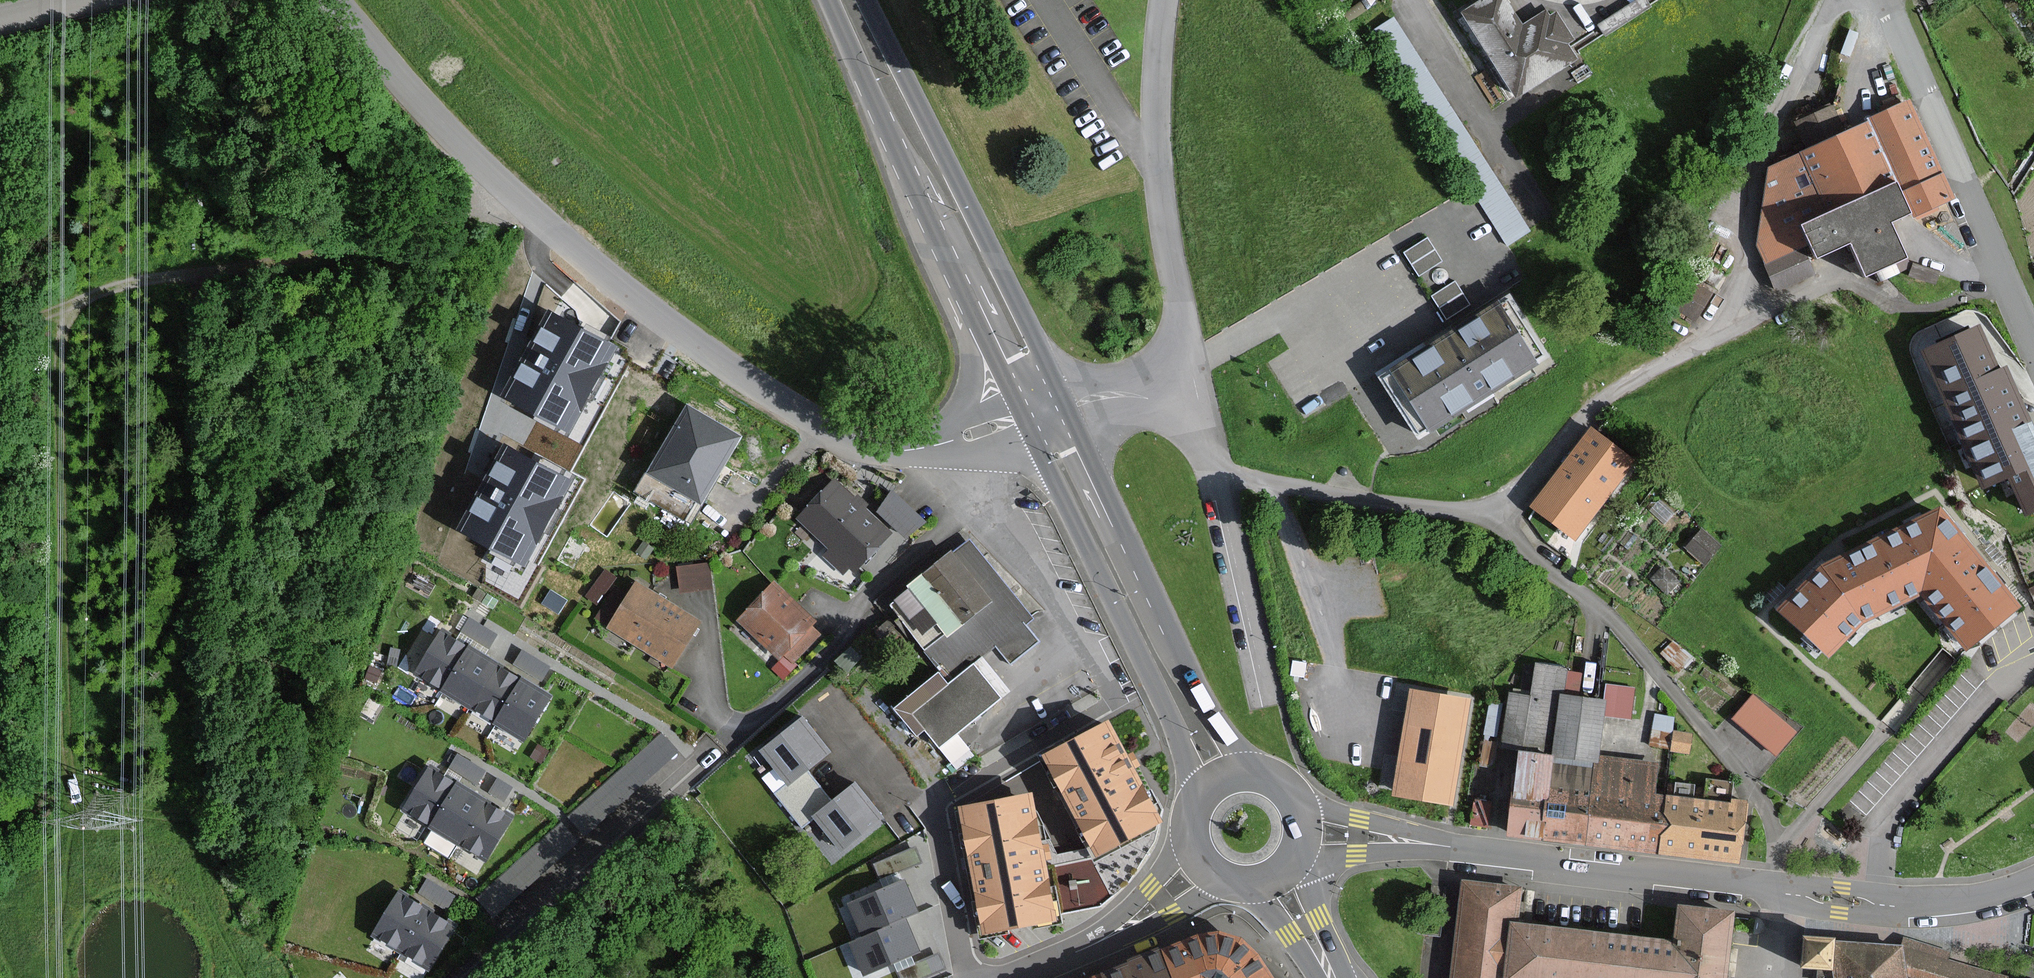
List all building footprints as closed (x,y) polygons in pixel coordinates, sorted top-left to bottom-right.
[(1504,0),(1486,0),(1465,13),(1515,94),(1574,58),(1546,13),(1521,28),(1504,0)] [(1529,228),(1399,10),(1378,23),(1508,241),(1529,228)] [(1813,272),(1803,249),(1812,245),(1817,256),(1851,242),(1866,275),(1905,258),(1889,222),(1911,212),(1912,216),(1923,211),(1951,199),(1940,173),(1909,102),(1870,119),(1872,124),(1845,136),(1833,108),(1797,123),(1809,151),(1799,155),(1777,165),(1772,167),(1760,245),(1768,264),(1778,288),(1813,272)] [(1675,305),(1699,314),(1712,284),(1688,275),(1675,305)] [(1435,344),(1394,370),(1430,428),(1535,362),(1498,304),(1444,339),(1435,344)] [(611,347),(550,314),(505,396),(565,429),(611,347)] [(1978,326),(1923,351),(1984,485),(2009,474),(2027,512),(2033,509),(2033,432),(2029,422),(2006,369),(1998,372),(1978,326)] [(737,437),(687,408),(649,473),(699,502),(737,437)] [(1633,461),(1591,430),(1534,506),(1576,537),(1584,526),(1625,471),(1633,461)] [(567,480),(507,447),(461,528),(522,562),(567,480)] [(888,533),(835,482),(799,519),(830,550),(825,555),(842,572),(849,565),(853,569),(888,533)] [(904,534),(923,515),(891,485),(872,504),(904,534)] [(1977,558),(1939,510),(1860,548),(1842,557),(1823,565),(1781,608),(1828,656),(1845,639),(1863,621),(1890,609),(1914,597),(1922,593),(1948,626),(1965,648),(2017,608),(1977,558)] [(1700,532),(1685,549),(1704,565),(1719,547),(1700,532)] [(962,536),(877,607),(941,684),(975,656),(988,645),(1006,666),(1036,642),(1023,626),(1031,619),(962,536)] [(680,585),(713,582),(711,558),(678,562),(680,585)] [(1662,568),(1650,580),(1666,596),(1678,583),(1662,568)] [(1783,589),(1776,582),(1761,596),(1768,603),(1783,589)] [(793,661),(818,634),(809,626),(814,621),(801,609),(773,583),(739,620),(779,658),(785,652),(793,661)] [(656,596),(636,584),(610,627),(672,664),(698,621),(656,596)] [(521,679),(510,672),(498,665),(483,656),(467,647),(456,640),(451,637),(441,631),(416,674),(442,689),(473,707),(496,721),(524,738),(549,695),(535,687),(521,679)] [(1659,653),(1678,671),(1690,658),(1672,640),(1659,653)] [(1003,693),(975,656),(941,684),(901,710),(930,749),(1003,693)] [(1652,796),(1656,765),(1598,758),(1605,700),(1576,697),(1578,674),(1565,673),(1566,669),(1538,666),(1534,699),(1510,696),(1504,748),(1520,750),(1520,756),(1515,792),(1511,832),(1544,836),(1564,838),(1584,841),(1597,842),(1659,850),(1668,851),(1720,857),(1738,859),(1742,823),(1744,802),(1735,801),(1734,806),(1666,797),(1652,796)] [(1468,701),(1412,691),(1395,793),(1451,803),(1459,751),(1468,701)] [(1795,732),(1751,695),(1729,720),(1773,758),(1795,732)] [(826,752),(802,721),(763,750),(787,782),(826,752)] [(1128,765),(1105,723),(1044,756),(1098,854),(1159,821),(1128,765)] [(430,768),(405,809),(431,824),(461,842),(486,858),(511,816),(498,808),(486,801),(471,792),(456,783),(444,776),(430,768)] [(879,817),(855,785),(816,815),(840,846),(879,817)] [(1041,852),(1030,794),(960,807),(983,933),(1053,920),(1041,852)] [(1061,907),(1100,902),(1096,872),(1057,878),(1061,907)] [(449,904),(456,888),(426,875),(419,890),(449,904)] [(866,972),(918,950),(904,918),(917,912),(904,882),(850,906),(863,936),(852,941),(866,972)] [(1676,944),(1516,924),(1520,889),(1463,882),(1462,890),(1451,977),(1723,977),(1731,912),(1681,906),(1676,944)] [(414,904),(398,895),(375,934),(430,966),(453,926),(439,919),(414,904)] [(1258,954),(1241,937),(1219,932),(1197,935),(1161,948),(1128,961),(1129,964),(1100,975),(1092,977),(1272,977),(1258,954)] [(1904,938),(1900,948),(1905,977),(2005,977),(1977,970),(1962,965),(1946,960),(1949,952),(1904,938)] [(1802,967),(1832,969),(1834,977),(1905,977),(1900,948),(1900,945),(1834,941),(1804,939),(1802,967)]
